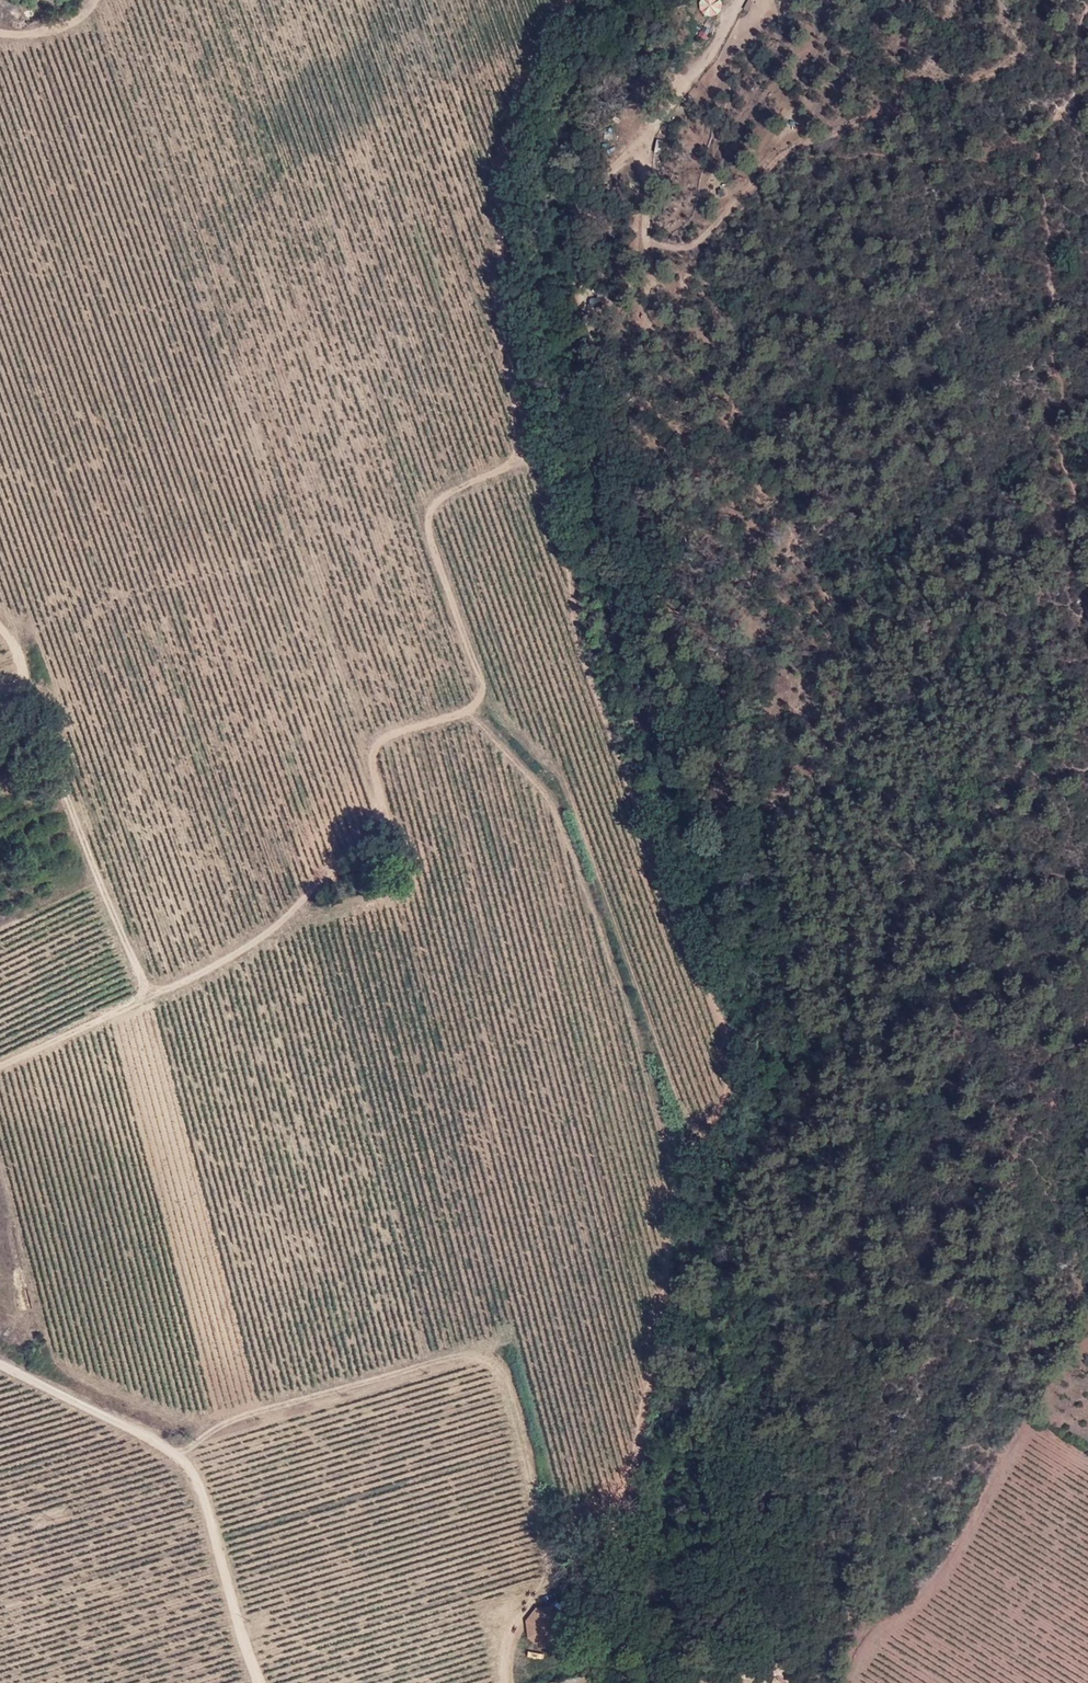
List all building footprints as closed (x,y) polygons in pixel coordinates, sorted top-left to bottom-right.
[(567,1614),(555,1605),(537,1606),(526,1619),(528,1636),(541,1645),(558,1643),(569,1631),(567,1614)] [(585,1675),(545,1682),(586,1682),(585,1675)]
